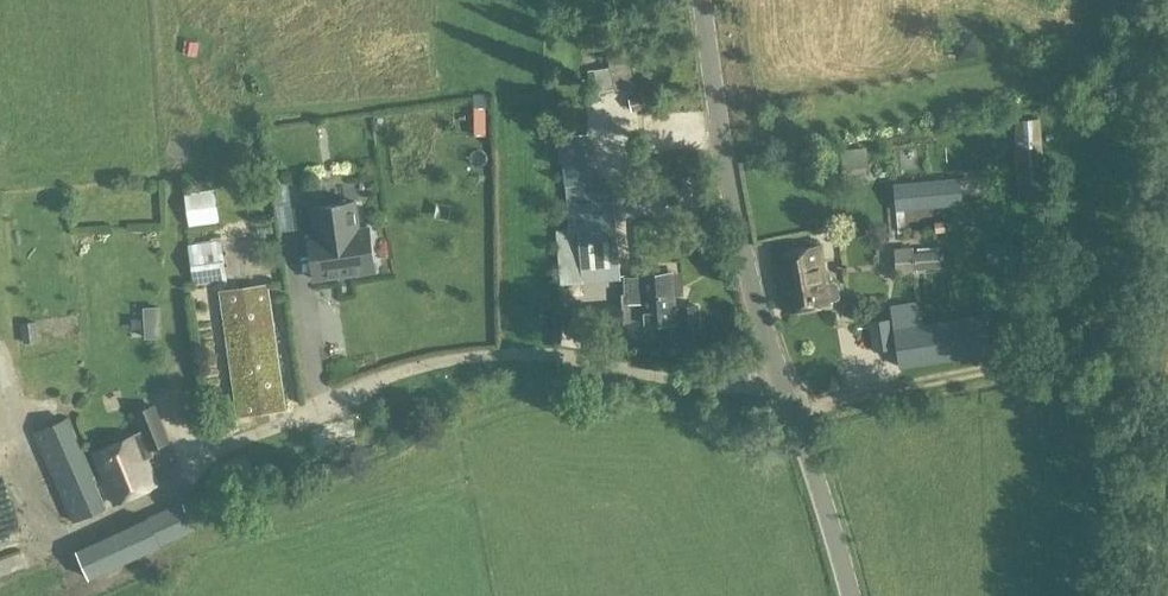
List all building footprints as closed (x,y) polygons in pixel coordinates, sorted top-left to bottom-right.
[(598,94),(635,88),(629,56),(609,60),(611,68),(587,72),(591,93),(598,92),(598,94)] [(1042,149),(1040,117),(1016,119),(1018,148),(1014,148),(1015,167),(1018,166),(1019,175),(1015,175),(1017,196),(1046,194),(1045,187),(1049,187),(1047,149),(1042,149)] [(559,134),(560,160),(564,160),(566,186),(571,228),(556,229),(561,284),(621,278),(612,182),(594,183),(590,132),(559,134)] [(961,179),(894,185),(896,210),(964,204),(961,179)] [(187,196),(191,225),(219,221),(214,192),(187,196)] [(313,213),(318,241),(310,242),(317,286),(378,277),(371,232),(361,234),(357,206),(313,213)] [(194,284),(227,279),(221,238),(188,243),(194,284)] [(821,245),(774,254),(785,312),(831,304),(831,300),(836,299),(839,296),(837,285),(833,283),(828,284),(821,245)] [(912,247),(894,248),(896,275),(915,274),(914,267),(941,265),(939,249),(913,252),(912,247)] [(627,301),(623,302),(623,304),(588,306),(584,310),(585,326),(589,330),(596,329),(595,324),(671,320),(672,343),(700,341),(698,305),(675,307),(672,272),(639,274),(639,276),(626,277),(627,301)] [(276,340),(272,315),(267,283),(219,289),(238,416),(286,408),(276,340)] [(159,307),(144,308),(145,337),(161,336),(159,307)] [(35,334),(31,314),(20,316),(25,336),(35,334)] [(985,315),(895,329),(901,368),(991,354),(985,315)] [(889,320),(870,323),(874,351),(893,348),(889,320)] [(93,451),(105,476),(116,502),(159,483),(145,450),(169,441),(154,405),(136,412),(144,430),(93,451)] [(106,508),(68,417),(33,432),(72,523),(106,508)] [(183,500),(75,549),(89,578),(196,529),(183,500)]
